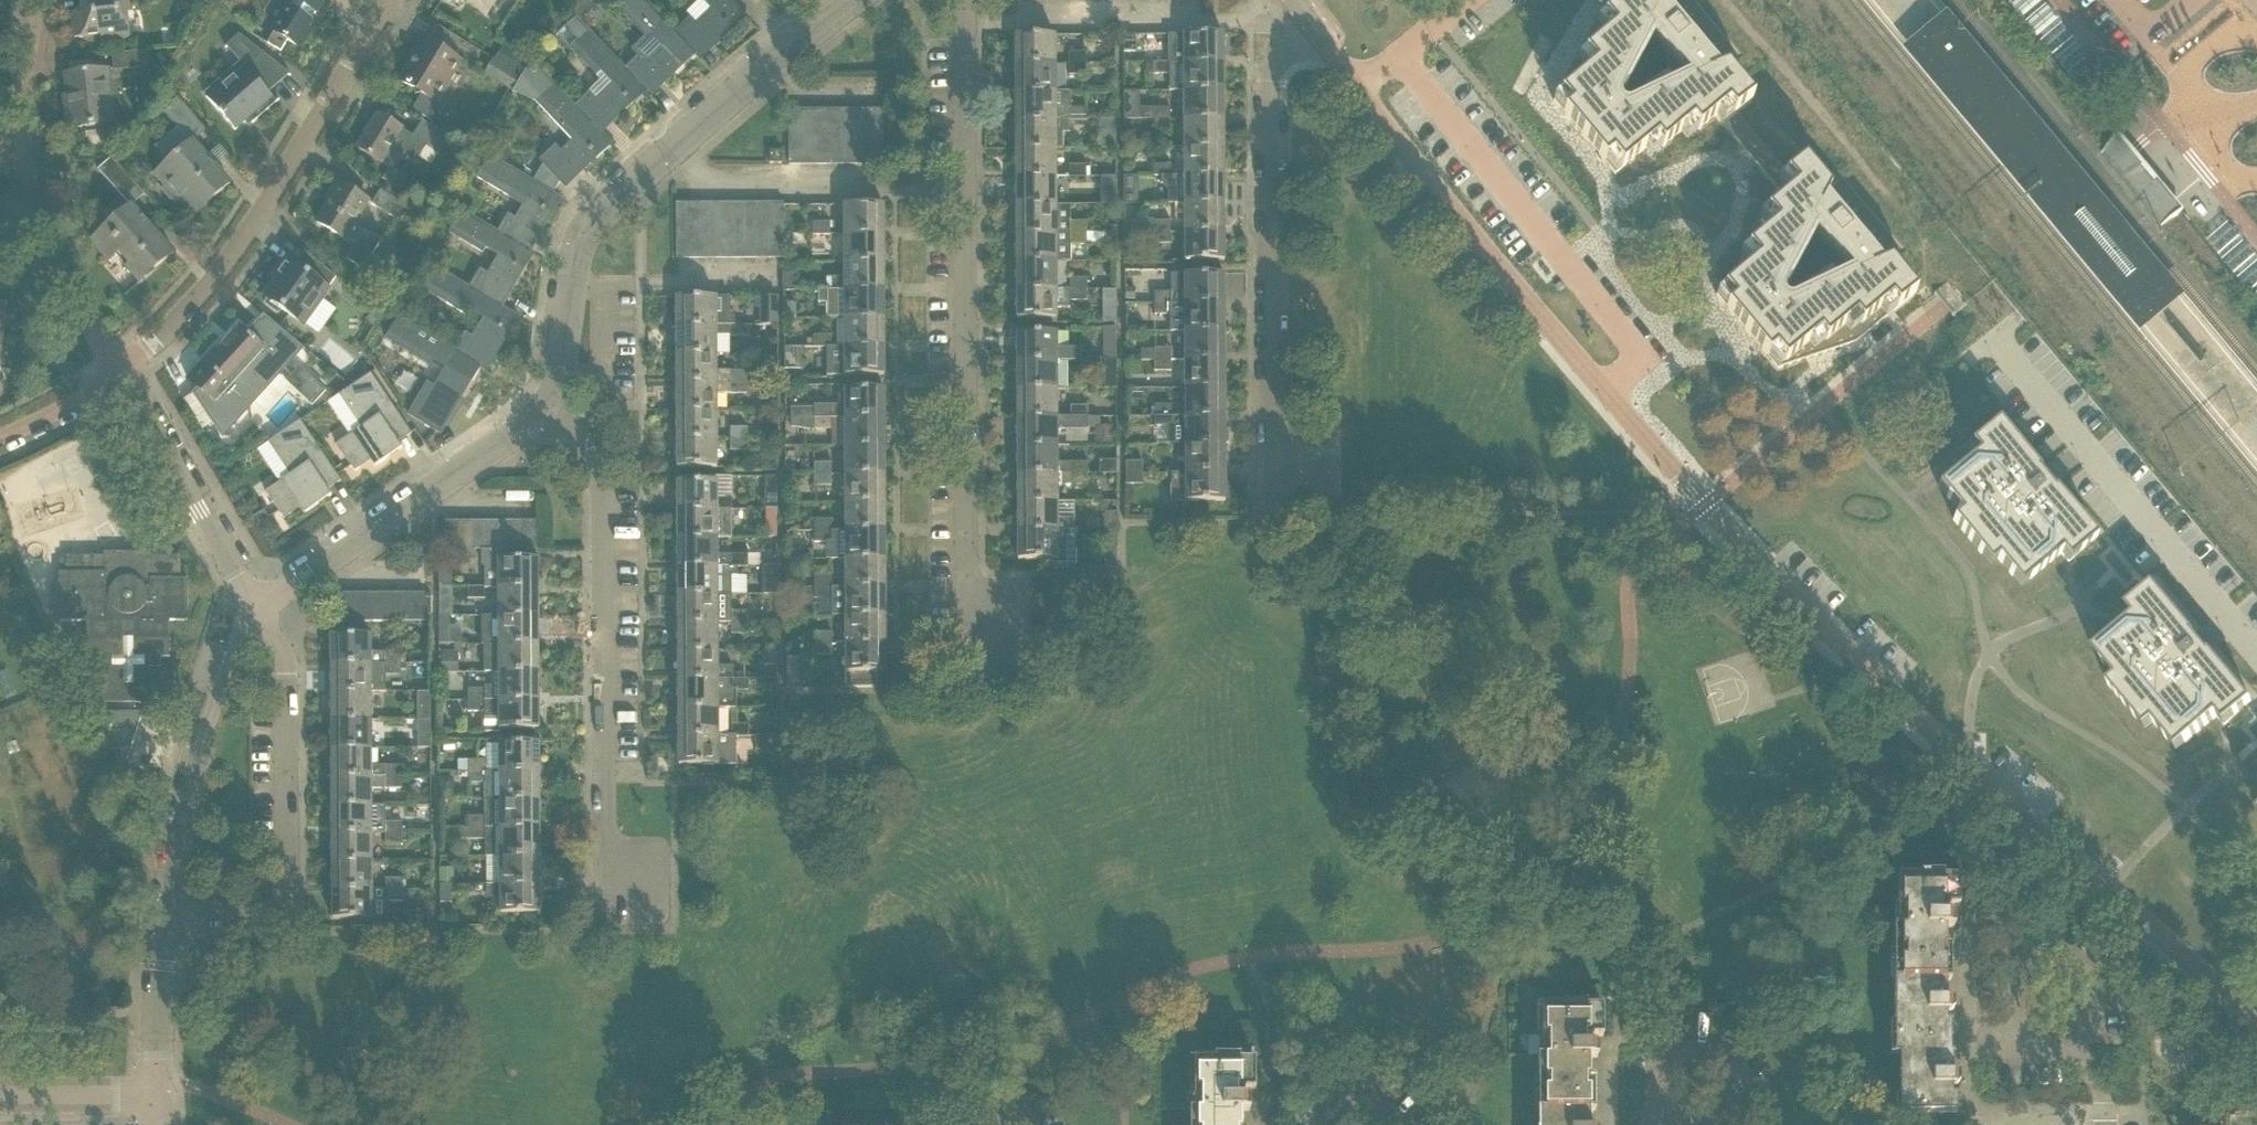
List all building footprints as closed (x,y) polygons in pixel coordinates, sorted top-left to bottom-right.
[(83,15),(72,16),(74,38),(100,35),(101,41),(130,38),(125,0),(81,0),(83,15)] [(267,43),(281,51),(288,39),(300,47),(310,30),(306,28),(323,0),(292,0),(267,40),(268,41),(267,43)] [(483,13),(491,0),(463,0),(483,13)] [(646,38),(651,34),(661,45),(645,61),(639,54),(625,68),(646,90),(665,72),(670,78),(696,53),(675,31),(646,0),(611,0),(646,38)] [(712,8),(695,23),(690,17),(675,31),(696,53),(715,35),(720,40),(746,16),(730,0),(704,0),(712,8)] [(1553,101),(1586,141),(1598,155),(1609,169),(1614,175),(1640,154),(1644,150),(1656,140),(1662,148),(1679,134),(1680,133),(1691,123),(1698,131),(1716,116),(1717,115),(1723,110),(1727,107),(1732,113),(1734,114),(1735,113),(1753,98),(1728,69),(1731,68),(1743,57),(1696,0),(1605,0),(1553,101)] [(556,36),(556,41),(557,44),(560,48),(567,50),(571,47),(596,74),(600,71),(611,82),(595,98),(590,92),(575,106),(596,128),(615,110),(620,115),(645,92),(646,90),(625,68),(589,30),(576,16),(575,18),(566,26),(556,36)] [(1183,34),(1168,34),(1168,61),(1169,61),(1169,62),(1183,62),(1223,62),(1223,33),(1183,33),(1183,34)] [(1015,64),(1055,63),(1055,34),(1015,35),(1015,64)] [(1135,34),(1123,34),(1123,51),(1135,51),(1135,34)] [(424,38),(398,80),(420,93),(411,107),(432,120),(441,105),(435,102),(461,61),(424,38)] [(503,46),(495,59),(517,72),(524,59),(503,46)] [(149,50),(113,53),(115,70),(150,66),(149,50)] [(243,65),(207,97),(235,129),(255,112),(258,115),(274,100),(268,93),(288,75),(290,76),(291,75),(260,50),(243,65)] [(1960,51),(1940,68),(1979,115),(1978,120),(1986,130),(1992,130),(2018,161),(2020,159),(2022,162),(2038,148),(2036,145),(2038,144),(1960,51)] [(1069,63),(1086,63),(1086,52),(1069,52),(1069,63)] [(486,73),(513,89),(521,76),(494,59),(486,73)] [(1169,61),(1168,61),(1153,61),(1153,73),(1169,73),(1169,62),(1169,61)] [(524,72),(515,87),(536,100),(535,101),(573,140),(561,152),(555,146),(539,160),(543,164),(560,182),(581,163),(585,168),(611,144),(601,134),(601,133),(596,128),(575,106),(554,84),(533,62),(524,72)] [(1183,62),(1169,62),(1169,73),(1169,90),(1183,90),(1223,90),(1223,62),(1183,62)] [(1055,92),(1055,63),(1015,64),(1015,92),(1055,92)] [(1086,74),(1086,63),(1069,63),(1069,74),(1086,74)] [(108,70),(66,74),(70,108),(66,108),(68,130),(84,128),(85,138),(113,135),(112,125),(114,124),(108,70)] [(1223,90),(1183,90),(1184,118),(1223,118),(1223,90)] [(1069,92),(1055,92),(1015,92),(1015,120),(1055,120),(1055,119),(1069,119),(1069,120),(1086,120),(1086,108),(1069,108),(1069,92)] [(177,98),(162,111),(177,127),(190,142),(191,141),(192,142),(206,130),(177,98)] [(1153,119),(1170,118),(1170,107),(1153,107),(1153,119)] [(802,137),(802,109),(788,109),(788,137),(802,137)] [(815,137),(815,109),(802,109),(802,137),(815,137)] [(829,109),(815,109),(815,137),(829,137),(829,109)] [(842,137),(842,109),(829,109),(829,137),(842,137)] [(856,136),(856,109),(842,109),(842,137),(856,136)] [(869,109),(856,109),(856,136),(869,136),(869,109)] [(883,109),(869,109),(869,136),(883,136),(883,109)] [(389,167),(394,170),(407,147),(420,154),(426,144),(437,151),(447,136),(423,121),(414,135),(378,113),(357,147),(389,167)] [(1170,118),(1153,119),(1153,130),(1170,130),(1170,118)] [(1223,146),(1223,118),(1184,118),(1184,147),(1223,146)] [(1069,131),(1069,120),(1069,119),(1055,119),(1055,120),(1015,120),(1016,148),(1055,148),(1062,148),(1062,131),(1069,131)] [(1115,147),(1115,119),(1100,119),(1100,147),(1115,147)] [(467,124),(460,137),(472,143),(480,131),(467,124)] [(856,136),(842,137),(842,164),(856,164),(856,136)] [(869,136),(856,136),(856,164),(870,164),(869,136)] [(883,136),(869,136),(870,164),(883,164),(883,136)] [(802,165),(802,137),(788,137),(788,146),(788,165),(802,165)] [(815,137),(802,137),(802,165),(815,165),(815,137)] [(829,164),(829,137),(815,137),(815,165),(829,164)] [(842,137),(829,137),(829,164),(842,164),(842,137)] [(493,139),(486,150),(495,155),(501,144),(493,139)] [(168,162),(155,173),(166,185),(162,188),(176,202),(179,199),(191,213),(211,194),(214,198),(230,184),(215,168),(206,157),(192,142),(191,141),(190,142),(168,162)] [(1224,175),(1223,146),(1184,147),(1184,175),(1224,175)] [(1056,176),(1055,148),(1016,148),(1016,177),(1056,176)] [(769,150),(769,163),(782,163),(782,150),(769,150)] [(489,155),(476,176),(524,205),(516,219),(508,214),(497,232),(524,248),(524,247),(537,225),(544,228),(562,198),(553,193),(532,181),(489,155)] [(111,157),(97,170),(129,207),(131,205),(131,206),(144,194),(111,157)] [(1757,261),(1749,268),(1745,271),(1740,275),(1726,288),(1716,296),(1749,336),(1761,350),(1777,370),(1806,360),(1855,344),(1870,331),(1871,330),(1884,319),(1887,317),(1893,312),(1916,293),(1892,264),(1894,263),(1907,252),(1842,175),(1830,186),(1827,188),(1804,160),(1787,174),(1786,175),(1785,176),(1786,177),(1795,188),(1792,191),(1785,196),(1784,197),(1766,212),(1776,225),(1768,231),(1765,234),(1763,236),(1747,249),(1757,261)] [(1153,175),(1170,175),(1170,163),(1153,163),(1153,175)] [(1069,176),(1086,176),(1086,164),(1069,164),(1069,176)] [(389,167),(382,178),(386,181),(393,185),(397,188),(402,180),(398,173),(394,170),(389,167)] [(1170,187),(1170,175),(1153,175),(1153,187),(1170,187)] [(1224,175),(1184,175),(1184,203),(1224,203),(1224,175)] [(1056,205),(1056,176),(1016,177),(1016,205),(1056,205)] [(1086,188),(1086,176),(1069,176),(1069,188),(1086,188)] [(1116,176),(1102,176),(1102,186),(1116,186),(1116,176)] [(330,200),(317,222),(345,239),(347,237),(356,243),(346,258),(356,264),(355,266),(359,268),(360,266),(363,268),(380,240),(364,230),(363,231),(354,225),(369,201),(336,181),(326,198),(330,200)] [(371,203),(400,220),(408,207),(398,201),(397,200),(388,195),(380,190),(379,189),(371,203)] [(689,202),(676,202),(676,230),(689,230),(689,202)] [(703,230),(703,202),(689,202),(689,230),(703,230)] [(716,202),(703,202),(703,230),(716,230),(716,202)] [(730,202),(716,202),(716,230),(730,230),(730,202)] [(743,202),(730,202),(730,230),(743,230),(743,202)] [(757,230),(757,202),(743,202),(743,230),(757,230)] [(770,202),(757,202),(757,230),(770,230),(770,202)] [(770,230),(784,230),(784,204),(784,202),(770,202),(770,230)] [(1184,203),(1184,204),(1175,204),(1175,217),(1177,221),(1184,221),(1184,231),(1224,231),(1224,203),(1184,203)] [(844,233),(883,233),(883,204),(843,204),(844,233)] [(129,207),(91,240),(109,260),(115,255),(125,246),(136,259),(127,267),(140,282),(173,253),(131,206),(131,205),(129,207)] [(1056,205),(1016,205),(1016,233),(1056,233),(1056,232),(1070,232),(1070,233),(1086,233),(1086,221),(1069,221),(1069,205),(1056,205)] [(524,248),(497,232),(462,210),(449,231),(483,252),(485,247),(498,255),(487,274),(480,269),(469,287),(496,303),(496,302),(510,280),(516,284),(534,253),(530,251),(524,247),(524,248)] [(1154,231),(1171,231),(1170,220),(1154,220),(1154,231)] [(813,233),(831,233),(831,221),(813,221),(813,233)] [(689,258),(689,230),(676,230),(676,258),(689,258)] [(703,230),(689,230),(689,258),(703,258),(703,230)] [(716,258),(716,230),(703,230),(703,258),(716,258)] [(730,258),(730,230),(716,230),(716,258),(730,258)] [(743,258),(743,230),(730,230),(730,258),(743,258)] [(757,258),(757,230),(743,230),(743,258),(757,258)] [(770,258),(770,230),(757,230),(757,258),(770,258)] [(784,230),(770,230),(770,258),(784,258),(784,230)] [(1171,231),(1154,231),(1154,243),(1171,243),(1171,231)] [(1224,231),(1184,231),(1184,260),(1224,260),(1224,231)] [(1056,233),(1016,233),(1016,261),(1056,261),(1056,260),(1070,260),(1070,244),(1087,244),(1086,233),(1070,233),(1070,232),(1056,232),(1056,233)] [(831,245),(831,233),(813,233),(813,246),(831,245)] [(883,233),(844,233),(844,261),(883,261),(883,233)] [(281,272),(264,296),(268,299),(264,304),(278,313),(281,309),(304,325),(329,289),(328,288),(336,277),(306,253),(297,266),(286,258),(278,270),(281,272)] [(830,278),(826,278),(826,290),(884,289),(883,261),(844,261),(844,277),(830,278)] [(1056,261),(1016,261),(1016,289),(1056,289),(1056,261)] [(496,303),(469,287),(436,267),(423,289),(466,315),(469,310),(483,318),(472,337),(464,333),(454,350),(481,366),(495,343),(501,347),(519,316),(502,306),(496,302),(496,303)] [(783,273),(783,289),(796,290),(796,273),(783,273)] [(1184,291),(1171,291),(1154,291),(1154,303),(1171,303),(1184,303),(1224,302),(1224,273),(1184,274),(1184,291)] [(1070,289),(1087,289),(1087,277),(1070,277),(1070,289)] [(1135,288),(1125,288),(1125,300),(1135,300),(1135,288)] [(884,318),(884,289),(826,290),(818,290),(818,302),(827,302),(827,317),(844,317),(844,318),(884,318)] [(1056,289),(1016,289),(1017,318),(1056,318),(1056,306),(1070,306),(1070,301),(1087,301),(1087,300),(1099,299),(1099,289),(1087,289),(1070,289),(1056,289)] [(1116,290),(1102,290),(1102,300),(1116,300),(1116,290)] [(730,296),(716,296),(676,296),(676,325),(716,325),(716,324),(730,324),(730,325),(734,325),(734,317),(730,317),(730,296)] [(777,296),(761,296),(761,325),(777,325),(777,296)] [(1224,331),(1224,302),(1184,303),(1184,331),(1224,331)] [(784,318),(795,318),(795,303),(784,303),(784,318)] [(1171,303),(1154,303),(1154,314),(1171,314),(1171,303)] [(374,309),(366,320),(373,325),(380,315),(374,309)] [(203,363),(188,379),(198,388),(193,393),(223,436),(303,347),(263,314),(262,315),(266,318),(263,321),(260,319),(247,334),(240,328),(217,353),(214,350),(203,363)] [(481,366),(454,350),(398,316),(385,338),(429,365),(431,361),(445,369),(434,387),(427,383),(408,414),(437,431),(445,416),(443,415),(457,392),(463,396),(481,366)] [(884,318),(844,318),(844,346),(884,346),(884,318)] [(716,324),(716,325),(676,325),(676,354),(716,353),(716,335),(730,335),(730,325),(730,324),(716,324)] [(746,325),(734,325),(730,325),(730,335),(730,337),(746,336),(746,325)] [(1224,359),(1224,331),(1184,331),(1184,359),(1224,359)] [(1076,348),(1056,348),(1056,332),(1017,332),(1017,361),(1056,360),(1076,360),(1076,348)] [(827,346),(832,346),(832,335),(814,335),(814,346),(827,346)] [(1116,337),(1103,337),(1104,360),(1116,360),(1116,337)] [(832,346),(827,346),(827,375),(884,375),(884,346),(844,346),(832,346)] [(785,368),(800,368),(801,368),(801,347),(785,347),(785,368)] [(1171,348),(1154,348),(1141,348),(1141,360),(1154,360),(1154,359),(1171,359),(1171,348)] [(716,370),(716,353),(676,354),(677,382),(716,382),(716,381),(730,381),(730,382),(746,382),(746,370),(716,370)] [(1171,370),(1171,359),(1154,359),(1154,360),(1154,370),(1171,370)] [(1225,387),(1224,359),(1184,359),(1184,387),(1225,387)] [(1056,389),(1056,360),(1017,361),(1017,389),(1056,389)] [(1104,369),(1104,389),(1116,389),(1116,369),(1116,360),(1104,360),(1104,369)] [(395,436),(408,428),(371,373),(338,394),(361,427),(336,444),(354,471),(370,461),(374,466),(389,456),(386,450),(398,442),(395,436)] [(716,382),(677,382),(677,410),(716,410),(716,393),(747,393),(746,382),(730,382),(730,381),(716,381),(716,382)] [(1225,415),(1225,387),(1184,387),(1185,416),(1225,415)] [(814,407),(802,407),(802,417),(832,417),(845,417),(884,417),(884,388),(845,388),(845,406),(832,406),(814,406),(814,407)] [(1056,389),(1017,389),(1017,417),(1056,417),(1056,416),(1056,389)] [(1154,416),(1171,416),(1171,404),(1154,404),(1154,416)] [(1070,416),(1088,416),(1088,406),(1070,406),(1070,416)] [(716,410),(677,410),(677,438),(716,438),(716,410)] [(1225,415),(1185,416),(1185,444),(1225,444),(1225,415)] [(1056,417),(1017,417),(1017,445),(1057,445),(1056,427),(1088,427),(1088,416),(1070,416),(1056,416),(1056,417)] [(1171,427),(1171,416),(1154,416),(1154,427),(1171,427)] [(832,417),(807,417),(790,418),(790,427),(814,431),(814,429),(832,429),(832,417)] [(884,445),(884,417),(845,417),(845,445),(884,445)] [(324,484),(337,475),(300,420),(268,442),(290,475),(265,491),(284,519),(300,508),(303,514),(319,503),(315,498),(328,489),(324,484)] [(1956,488),(1947,496),(1961,513),(1953,520),(1981,553),(1989,547),(1998,557),(2012,575),(2022,567),(2030,577),(2062,551),(2069,560),(2074,556),(2097,537),(2055,487),(2054,488),(2040,472),(2039,470),(2040,469),(1999,420),(1995,423),(1971,443),(1979,452),(1947,478),(1956,488)] [(1113,425),(1095,425),(1095,442),(1113,442),(1113,425)] [(730,438),(747,438),(747,427),(730,427),(730,438)] [(716,467),(716,438),(677,438),(677,467),(716,467)] [(747,438),(730,438),(730,450),(747,449),(747,438)] [(1225,472),(1225,444),(1185,444),(1185,472),(1225,472)] [(884,445),(845,445),(845,474),(884,473),(884,445)] [(1057,445),(1017,445),(1017,474),(1057,473),(1071,472),(1071,462),(1057,462),(1057,445)] [(1071,473),(1088,473),(1088,461),(1071,462),(1071,472),(1071,473)] [(814,474),(832,474),(832,462),(814,462),(814,474)] [(1142,462),(1125,462),(1125,472),(1142,472),(1142,462)] [(1071,472),(1057,473),(1017,474),(1017,502),(1057,502),(1057,485),(1088,485),(1088,473),(1071,473),(1071,472)] [(1142,472),(1125,472),(1125,483),(1142,483),(1142,472)] [(1225,472),(1185,472),(1185,474),(1172,474),(1172,472),(1171,472),(1171,501),(1225,501),(1225,472)] [(884,473),(845,474),(845,502),(885,502),(884,473)] [(832,474),(814,474),(814,485),(832,485),(832,474)] [(765,509),(776,509),(776,476),(766,476),(765,509)] [(731,498),(716,498),(716,480),(677,481),(677,509),(716,509),(716,508),(731,508),(731,498)] [(885,530),(885,502),(845,502),(845,530),(885,530)] [(1057,502),(1017,502),(1018,530),(1057,530),(1057,529),(1071,529),(1071,530),(1073,530),(1073,518),(1057,518),(1057,502)] [(731,537),(731,508),(716,508),(716,509),(677,509),(677,538),(716,537),(731,537)] [(776,509),(765,509),(765,536),(775,537),(776,509)] [(264,510),(254,516),(258,523),(268,516),(264,510)] [(1105,530),(1117,530),(1117,511),(1105,511),(1105,530)] [(815,530),(832,530),(832,518),(815,518),(815,530)] [(456,549),(456,520),(443,520),(443,549),(456,549)] [(470,520),(456,520),(456,549),(470,549),(470,520)] [(483,549),(483,520),(470,520),(470,549),(482,549),(483,549)] [(497,520),(483,520),(483,549),(497,549),(497,520)] [(511,549),(510,520),(497,520),(497,549),(501,549),(511,549)] [(524,520),(510,520),(511,549),(524,549),(524,520)] [(524,520),(524,549),(538,549),(537,520),(536,520),(524,520)] [(1057,530),(1018,530),(1018,559),(1051,559),(1051,569),(1075,569),(1075,547),(1077,547),(1077,530),(1073,530),(1071,530),(1071,529),(1057,529),(1057,530)] [(832,531),(832,530),(815,530),(815,542),(826,542),(826,558),(845,558),(885,558),(885,530),(845,530),(845,531),(832,531)] [(1117,530),(1105,530),(1105,547),(1117,546),(1117,530)] [(716,537),(677,538),(677,566),(716,566),(731,566),(731,555),(716,555),(716,537)] [(501,549),(497,549),(483,549),(482,549),(482,563),(485,566),(485,587),(498,587),(538,587),(538,558),(501,558),(501,549)] [(151,552),(123,552),(104,552),(104,558),(68,558),(68,572),(60,573),(60,580),(58,582),(57,587),(57,591),(56,594),(56,599),(57,602),(57,605),(58,609),(59,610),(60,613),(60,620),(86,620),(86,658),(96,658),(96,665),(87,665),(87,703),(88,703),(93,712),(89,712),(108,750),(131,750),(143,712),(135,712),(134,703),(170,703),(170,665),(161,665),(161,657),(170,657),(169,620),(188,620),(187,578),(179,578),(179,557),(151,557),(151,552)] [(737,566),(747,566),(747,555),(731,555),(731,566),(737,566)] [(885,586),(885,558),(845,558),(845,587),(885,586)] [(776,593),(776,565),(763,565),(763,593),(776,593)] [(731,566),(716,566),(677,566),(678,594),(716,594),(716,593),(730,593),(730,575),(738,575),(737,566),(731,566)] [(452,586),(451,569),(439,569),(439,586),(452,586)] [(815,587),(833,587),(833,576),(815,576),(815,587)] [(2110,652),(2101,660),(2115,677),(2107,683),(2135,717),(2143,711),(2153,721),(2167,738),(2176,731),(2185,741),(2216,715),(2224,724),(2228,720),(2251,701),(2210,651),(2208,652),(2193,634),(2195,633),(2194,633),(2153,584),(2130,603),(2126,607),(2133,616),(2102,642),(2110,652)] [(484,586),(467,586),(467,599),(484,599),(484,586)] [(833,587),(815,587),(815,598),(833,597),(833,614),(845,614),(845,615),(885,615),(885,586),(845,587),(833,588),(833,587)] [(538,615),(538,587),(498,587),(498,615),(538,615)] [(344,621),(344,592),(331,592),(331,621),(344,621)] [(358,592),(344,592),(344,621),(358,621),(358,592)] [(371,592),(358,592),(358,621),(371,621),(371,592)] [(385,592),(371,592),(371,621),(385,621),(385,592)] [(398,621),(398,592),(385,592),(385,621),(398,621)] [(412,621),(412,592),(398,592),(398,621),(412,621)] [(425,592),(412,592),(412,621),(425,621),(425,592)] [(716,593),(716,594),(678,594),(678,622),(717,622),(731,622),(748,622),(748,611),(732,611),(732,593),(730,593),(716,593)] [(538,643),(538,615),(498,615),(498,643),(538,643)] [(885,643),(885,615),(845,615),(846,643),(885,643)] [(450,616),(439,616),(439,643),(450,643),(450,625),(450,619),(450,616)] [(717,622),(678,622),(678,651),(717,651),(717,622)] [(748,622),(731,622),(731,633),(748,633),(748,622)] [(815,643),(833,643),(833,632),(815,632),(815,643)] [(401,652),(371,652),(371,634),(331,635),(331,663),(371,663),(371,662),(384,662),(384,663),(401,663),(401,652)] [(538,643),(498,643),(499,672),(538,671),(538,643)] [(833,654),(833,643),(815,643),(815,654),(833,654)] [(885,643),(846,643),(846,687),(878,687),(878,672),(885,672),(885,643)] [(777,664),(777,650),(763,650),(764,664),(777,664)] [(458,670),(457,651),(441,651),(442,671),(458,670)] [(717,651),(678,651),(678,679),(717,679),(717,678),(731,678),(731,679),(733,679),(733,666),(717,666),(717,651)] [(371,663),(331,663),(331,692),(371,692),(371,663)] [(384,663),(384,675),(402,674),(401,663),(384,663)] [(485,686),(485,688),(468,688),(468,700),(485,700),(485,701),(499,701),(499,700),(539,700),(538,671),(499,672),(499,686),(485,686)] [(748,679),(733,679),(731,679),(731,678),(717,678),(717,679),(678,679),(678,707),(717,707),(736,707),(736,690),(748,690),(748,679)] [(418,720),(431,720),(430,691),(417,691),(418,720)] [(371,692),(331,692),(331,720),(371,720),(371,692)] [(485,700),(468,700),(468,712),(482,712),(482,732),(500,732),(500,729),(539,729),(539,700),(499,700),(499,701),(485,701),(485,700)] [(717,707),(678,707),(678,735),(717,735),(717,707)] [(371,720),(331,720),(331,748),(371,748),(371,720)] [(431,747),(431,720),(418,720),(418,747),(431,747)] [(736,735),(736,736),(749,736),(748,724),(731,724),(731,735),(736,735)] [(736,735),(731,735),(717,735),(678,735),(678,764),(736,764),(736,736),(736,735)] [(755,748),(778,749),(778,735),(755,735),(755,748)] [(539,771),(539,742),(499,742),(499,771),(539,771)] [(371,765),(371,748),(331,748),(332,776),(371,776),(371,775),(385,775),(385,776),(402,776),(402,765),(371,765)] [(485,759),(468,759),(468,771),(486,771),(486,759),(485,759)] [(499,771),(486,771),(468,771),(468,783),(485,783),(485,799),(539,799),(539,771),(499,771)] [(371,776),(332,776),(332,805),(371,805),(371,788),(402,787),(402,776),(385,776),(385,775),(371,775),(371,776)] [(439,777),(439,799),(454,799),(454,777),(439,777)] [(485,799),(486,816),(469,816),(469,828),(486,827),(486,828),(500,828),(500,827),(539,827),(539,799),(485,799)] [(371,805),(332,805),(332,833),(372,833),(372,831),(385,831),(385,833),(402,833),(402,821),(385,822),(385,805),(371,805)] [(486,827),(469,828),(460,828),(460,839),(486,839),(486,856),(539,855),(539,827),(500,827),(500,828),(486,828),(486,827)] [(372,861),(372,833),(332,833),(332,861),(372,861)] [(402,844),(402,833),(385,833),(385,844),(402,844)] [(539,855),(486,856),(486,884),(540,884),(539,855)] [(372,889),(372,861),(332,861),(332,889),(372,889)] [(439,884),(451,884),(454,884),(454,866),(439,866),(439,884)] [(1892,925),(1892,964),(1945,965),(1949,964),(1949,951),(1951,951),(1951,949),(1945,949),(1945,927),(1953,927),(1953,918),(1950,915),(1949,915),(1949,906),(1959,906),(1959,876),(1956,875),(1956,876),(1943,876),(1943,872),(1919,872),(1919,877),(1900,877),(1900,875),(1898,875),(1898,906),(1904,906),(1904,925),(1892,925)] [(385,889),(402,889),(402,878),(385,878),(385,889)] [(451,884),(439,884),(439,902),(451,902),(451,884)] [(540,913),(540,884),(486,884),(486,896),(500,896),(500,913),(540,913)] [(372,889),(332,889),(332,918),(372,918),(372,889)] [(402,900),(402,889),(385,889),(385,901),(402,900)] [(1892,1053),(1892,1055),(1899,1055),(1899,1053),(1945,1053),(1945,1052),(1949,1052),(1949,1023),(1951,1023),(1951,1020),(1949,1020),(1948,1012),(1950,1012),(1953,1009),(1953,999),(1945,999),(1945,980),(1951,980),(1951,978),(1949,978),(1949,964),(1945,965),(1892,964),(1892,1053)] [(1601,986),(1590,986),(1590,996),(1601,996),(1601,986)] [(1548,1055),(1537,1055),(1537,1093),(1590,1093),(1593,1093),(1593,1078),(1595,1078),(1595,1076),(1590,1076),(1590,1057),(1597,1057),(1597,1047),(1594,1044),(1593,1044),(1593,1036),(1603,1036),(1603,1005),(1587,1005),(1587,1002),(1563,1002),(1563,1005),(1542,1006),(1542,1036),(1548,1036),(1548,1055)] [(1898,1111),(1898,1113),(1917,1113),(1926,1113),(1956,1113),(1956,1110),(1955,1110),(1955,1097),(1956,1097),(1956,1095),(1954,1095),(1954,1086),(1956,1086),(1959,1083),(1959,1073),(1951,1073),(1951,1054),(1952,1054),(1952,1053),(1952,1052),(1949,1052),(1945,1052),(1945,1053),(1899,1053),(1899,1055),(1899,1111),(1898,1111)] [(1189,1108),(1189,1111),(1190,1111),(1190,1124),(1242,1124),(1242,1111),(1250,1111),(1250,1101),(1246,1098),(1245,1098),(1245,1089),(1255,1089),(1255,1059),(1239,1059),(1239,1055),(1215,1055),(1215,1059),(1194,1059),(1194,1090),(1200,1090),(1201,1108),(1189,1108)] [(1537,1093),(1537,1124),(1590,1124),(1590,1110),(1595,1110),(1595,1108),(1593,1108),(1593,1093),(1590,1093),(1537,1093)]
